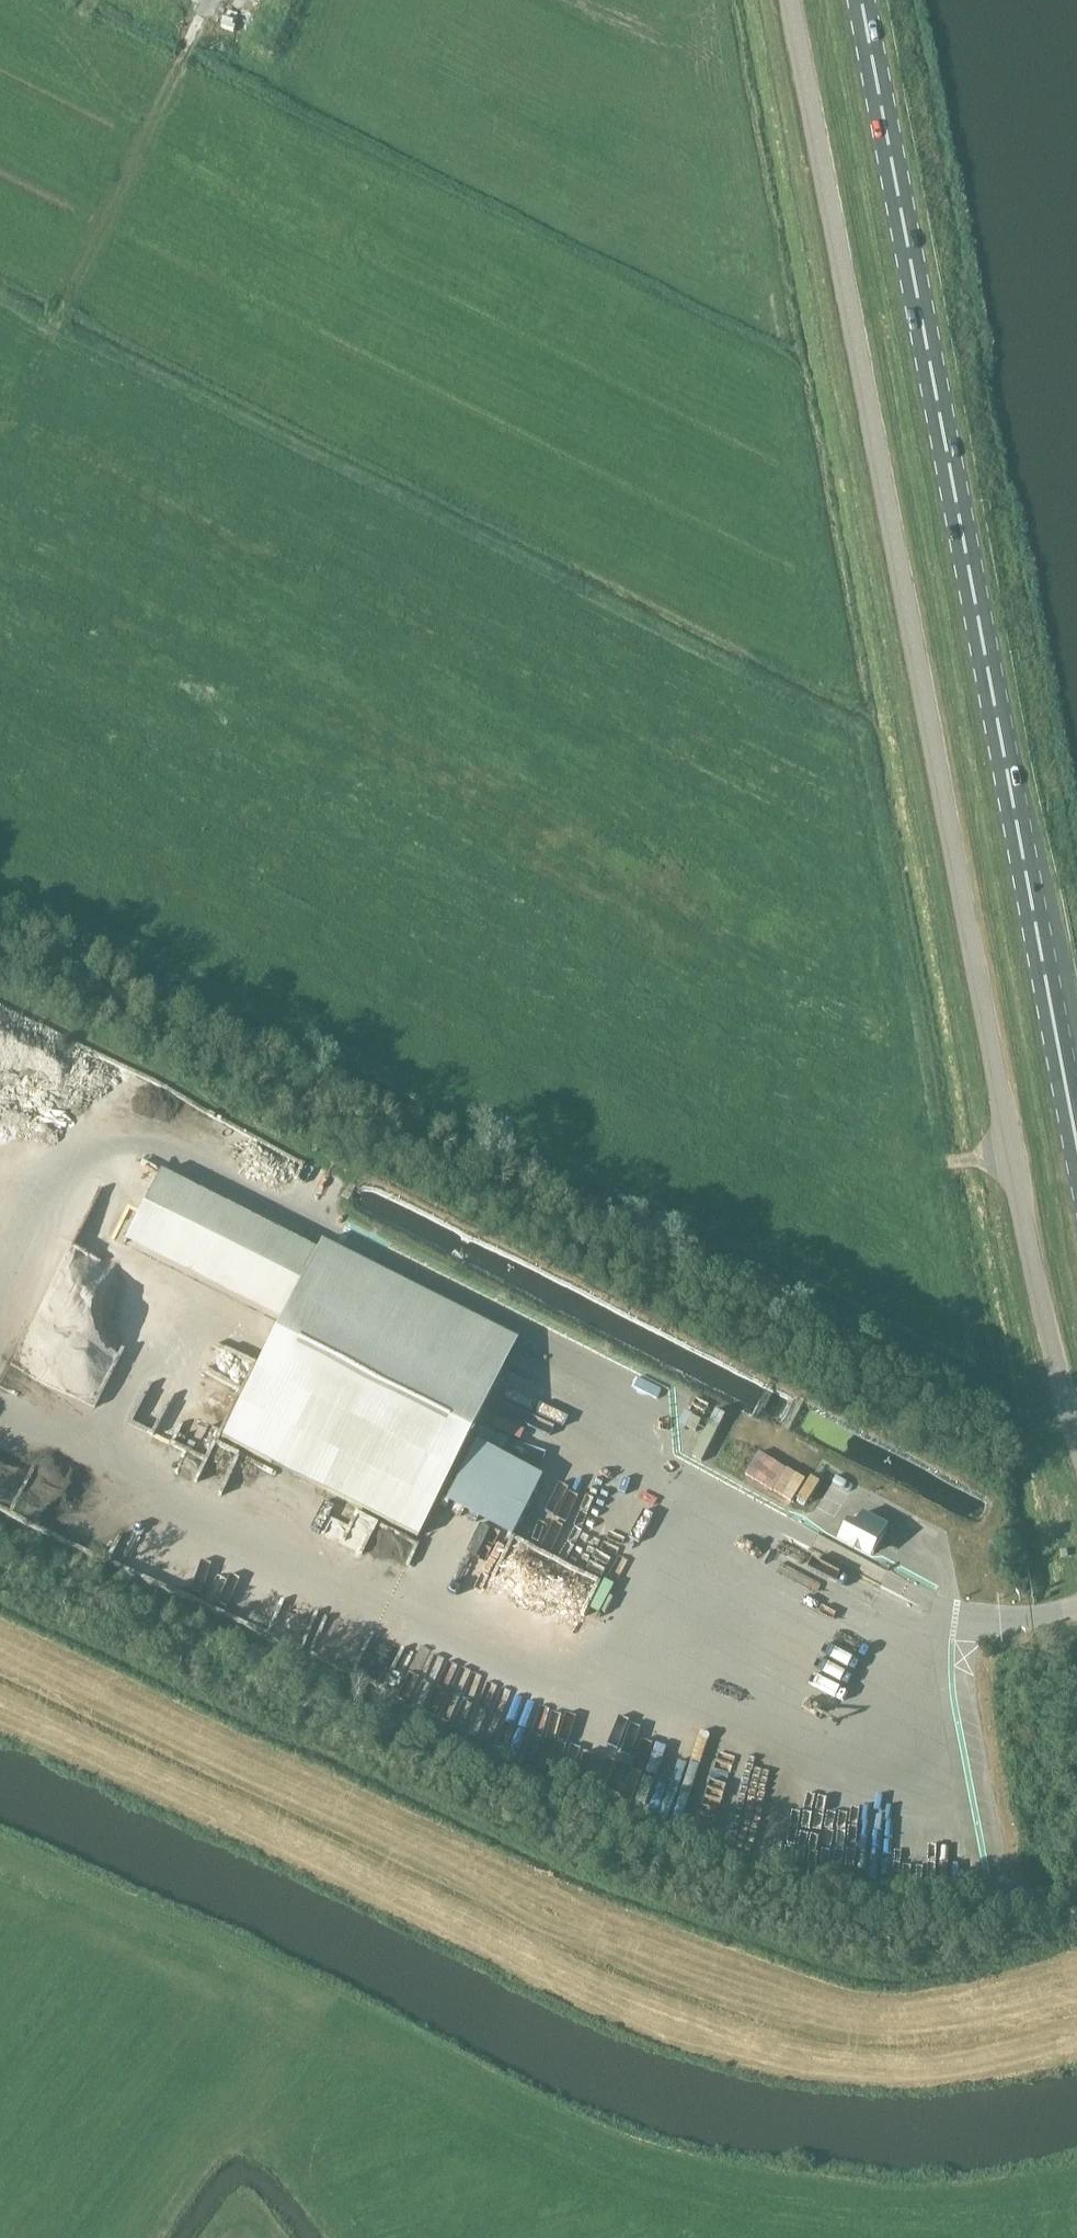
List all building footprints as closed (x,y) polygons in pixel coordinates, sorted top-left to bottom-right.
[(275,1317),(218,1436),(416,1538),(516,1337),(319,1237),(313,1248),(158,1170),(122,1239),(275,1317)] [(871,1557),(888,1523),(863,1509),(858,1521),(849,1516),(838,1539),(871,1557)]
